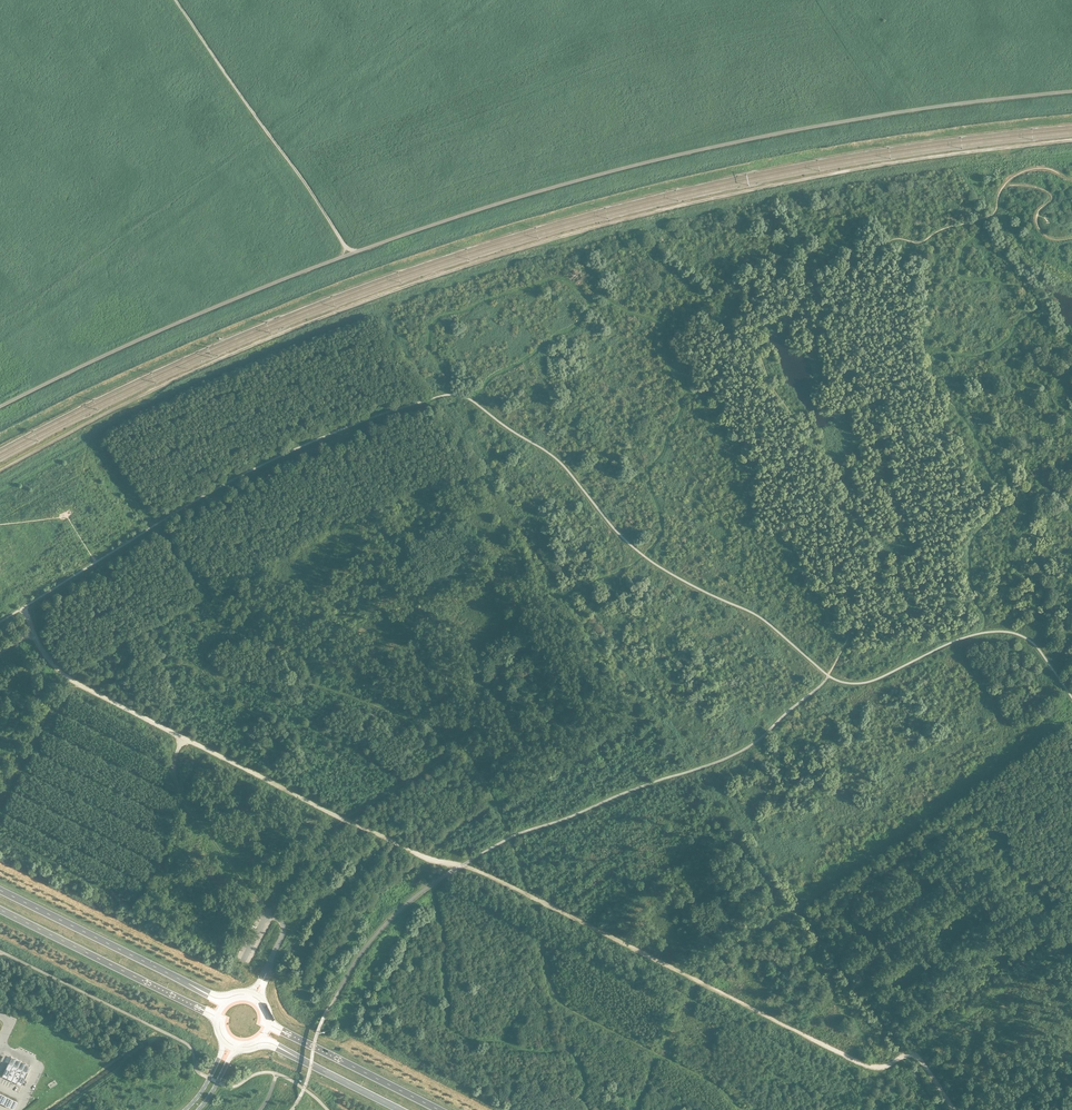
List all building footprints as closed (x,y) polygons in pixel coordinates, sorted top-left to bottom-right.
[(28,1073),(8,1063),(2,1076),(21,1085),(28,1073)] [(5,1105),(11,1108),(14,1109),(17,1101),(15,1100),(9,1097),(3,1094),(0,1093),(0,1103),(5,1105)]
